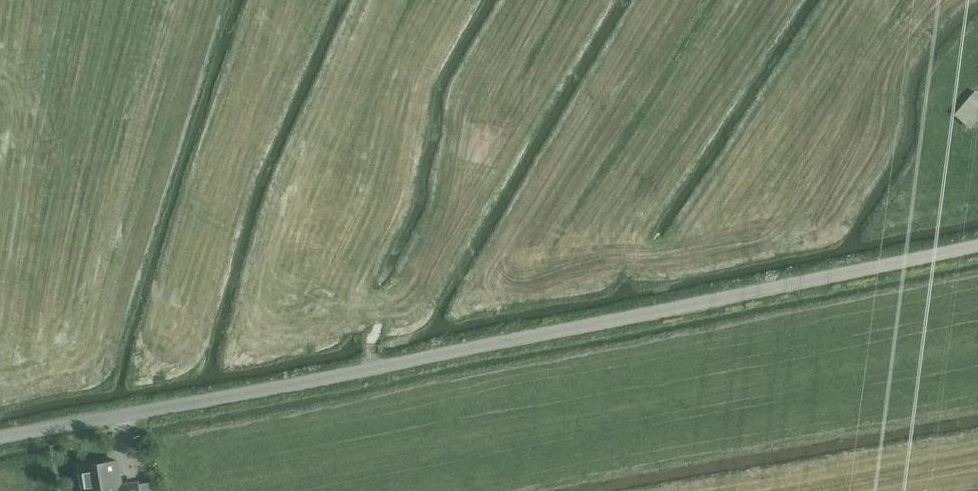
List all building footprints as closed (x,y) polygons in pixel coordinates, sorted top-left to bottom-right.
[(954,115),(973,135),(977,130),(977,91),(954,115)] [(122,485),(118,459),(79,465),(85,490),(140,490),(138,482),(122,485)]
